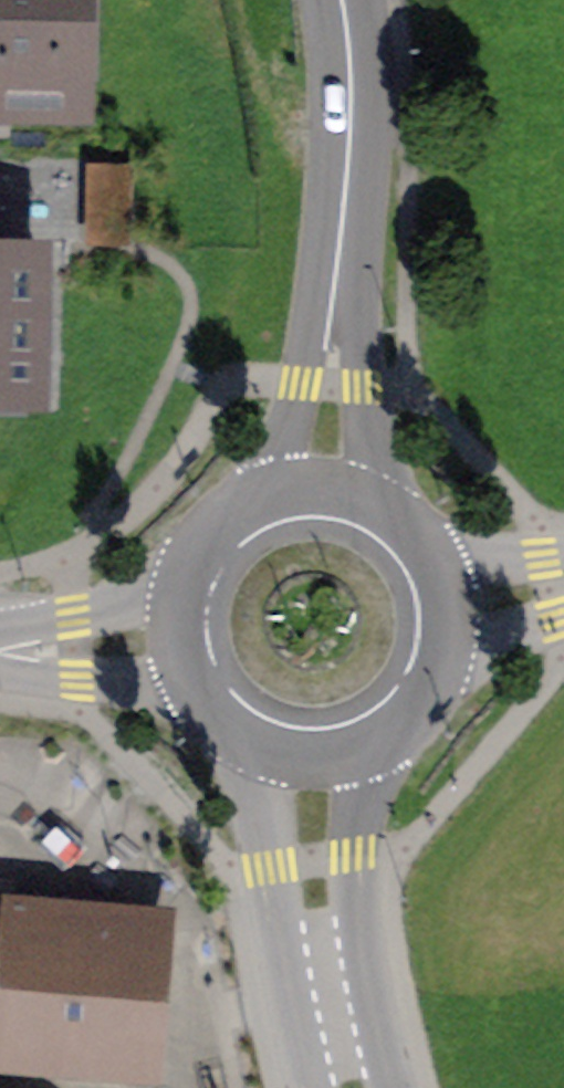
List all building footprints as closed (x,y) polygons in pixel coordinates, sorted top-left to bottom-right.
[(18,117),(19,85),(74,86),(75,0),(0,0),(0,117),(18,117)] [(93,169),(92,242),(127,243),(129,170),(93,169)] [(38,391),(41,264),(0,263),(0,390),(38,391)] [(156,935),(0,922),(0,966),(8,967),(1,1056),(145,1068),(156,935)]
